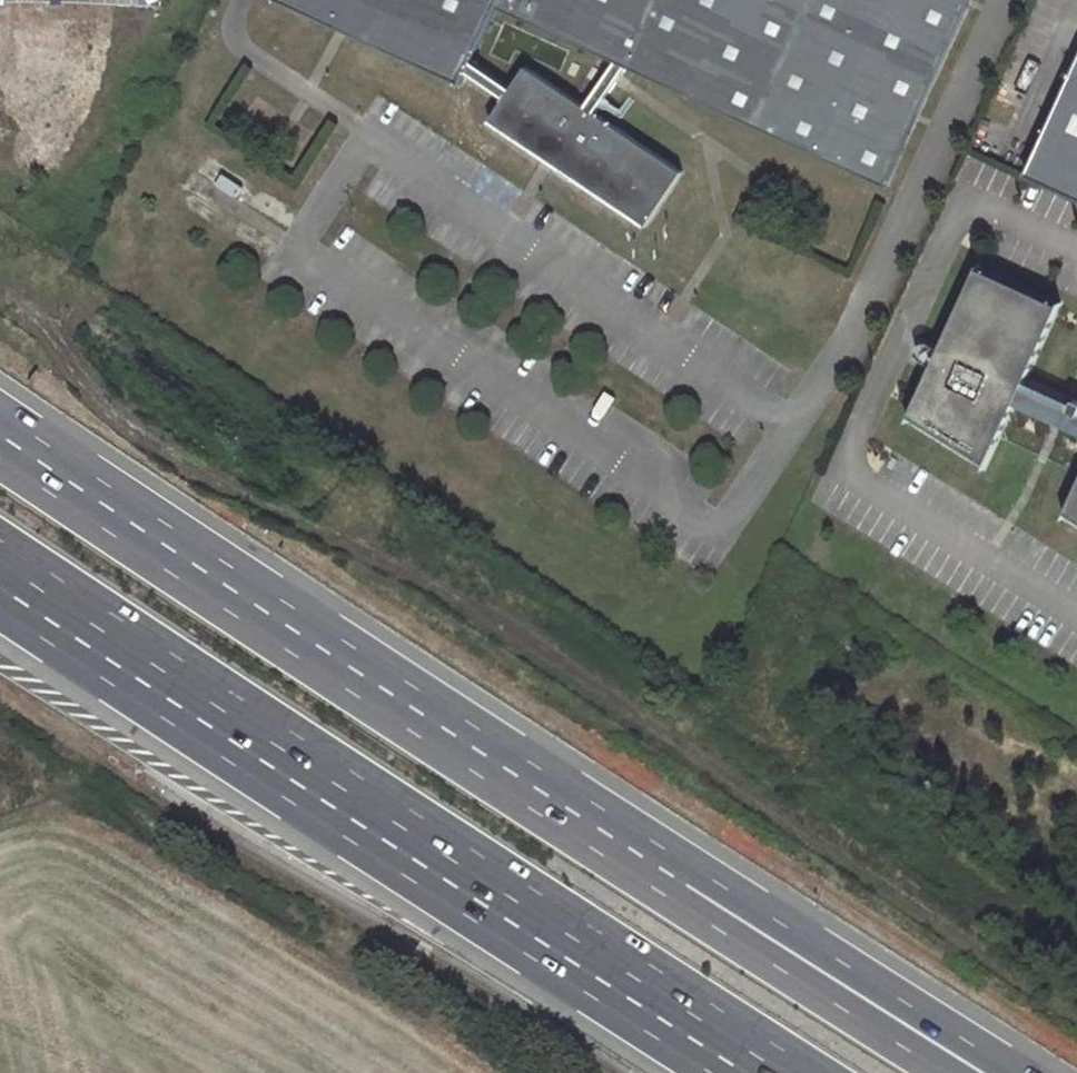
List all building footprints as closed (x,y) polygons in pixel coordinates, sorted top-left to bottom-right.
[(461,79),(466,67),(471,58),(496,2),(616,58),(626,63),(885,183),(969,0),(292,0),(461,79)] [(1023,172),(1076,197),(1076,57),(1023,172)] [(471,58),(466,67),(504,93),(488,116),(644,223),(681,169),(594,109),(626,63),(616,58),(585,103),(525,62),(510,84),(471,58)] [(927,362),(904,412),(981,460),(1009,399),(1016,384),(1053,303),(972,265),(934,346),(927,362)] [(914,356),(927,362),(934,346),(922,340),(919,340),(916,340),(914,342),(912,344),(911,346),(910,349),(911,352),(912,354),(914,356)] [(1009,399),(1076,431),(1076,413),(1073,412),(1063,407),(1016,384),(1009,399)] [(1073,412),(1076,404),(1076,400),(1068,396),(1063,407),(1073,412)] [(1058,508),(1076,520),(1076,467),(1058,508)]
